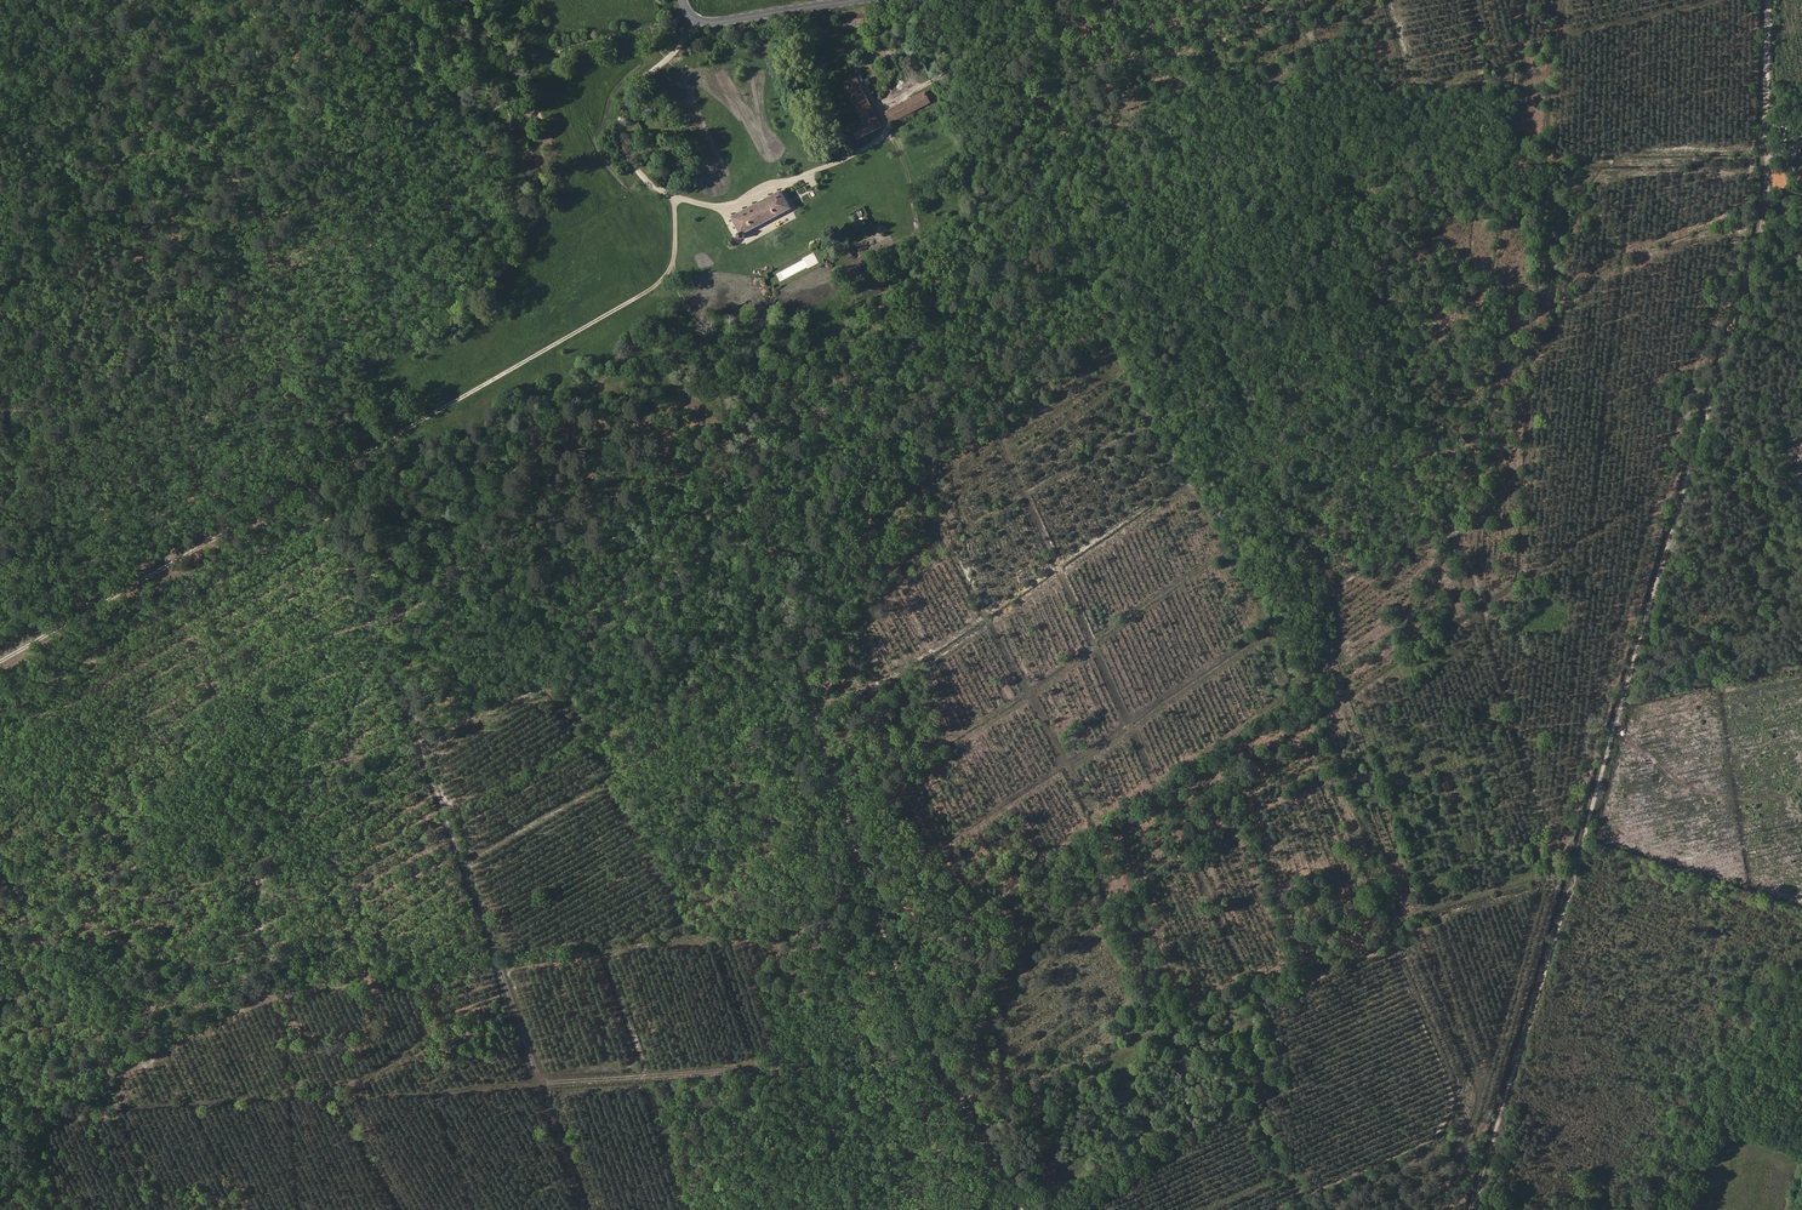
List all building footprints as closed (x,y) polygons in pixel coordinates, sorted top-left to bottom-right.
[(882,127),(856,76),(843,82),(866,127),(854,133),(858,139),(882,127)] [(930,103),(924,92),(894,107),(900,118),(930,103)] [(900,118),(894,107),(885,112),(890,123),(900,118)] [(781,191),(732,217),(740,233),(739,234),(738,235),(738,236),(738,237),(738,238),(739,239),(740,239),(742,239),(743,238),(744,237),(744,236),(743,234),(791,209),(781,191)] [(848,258),(854,255),(851,248),(845,251),(848,258)] [(814,254),(775,273),(780,282),(818,262),(814,254)]
